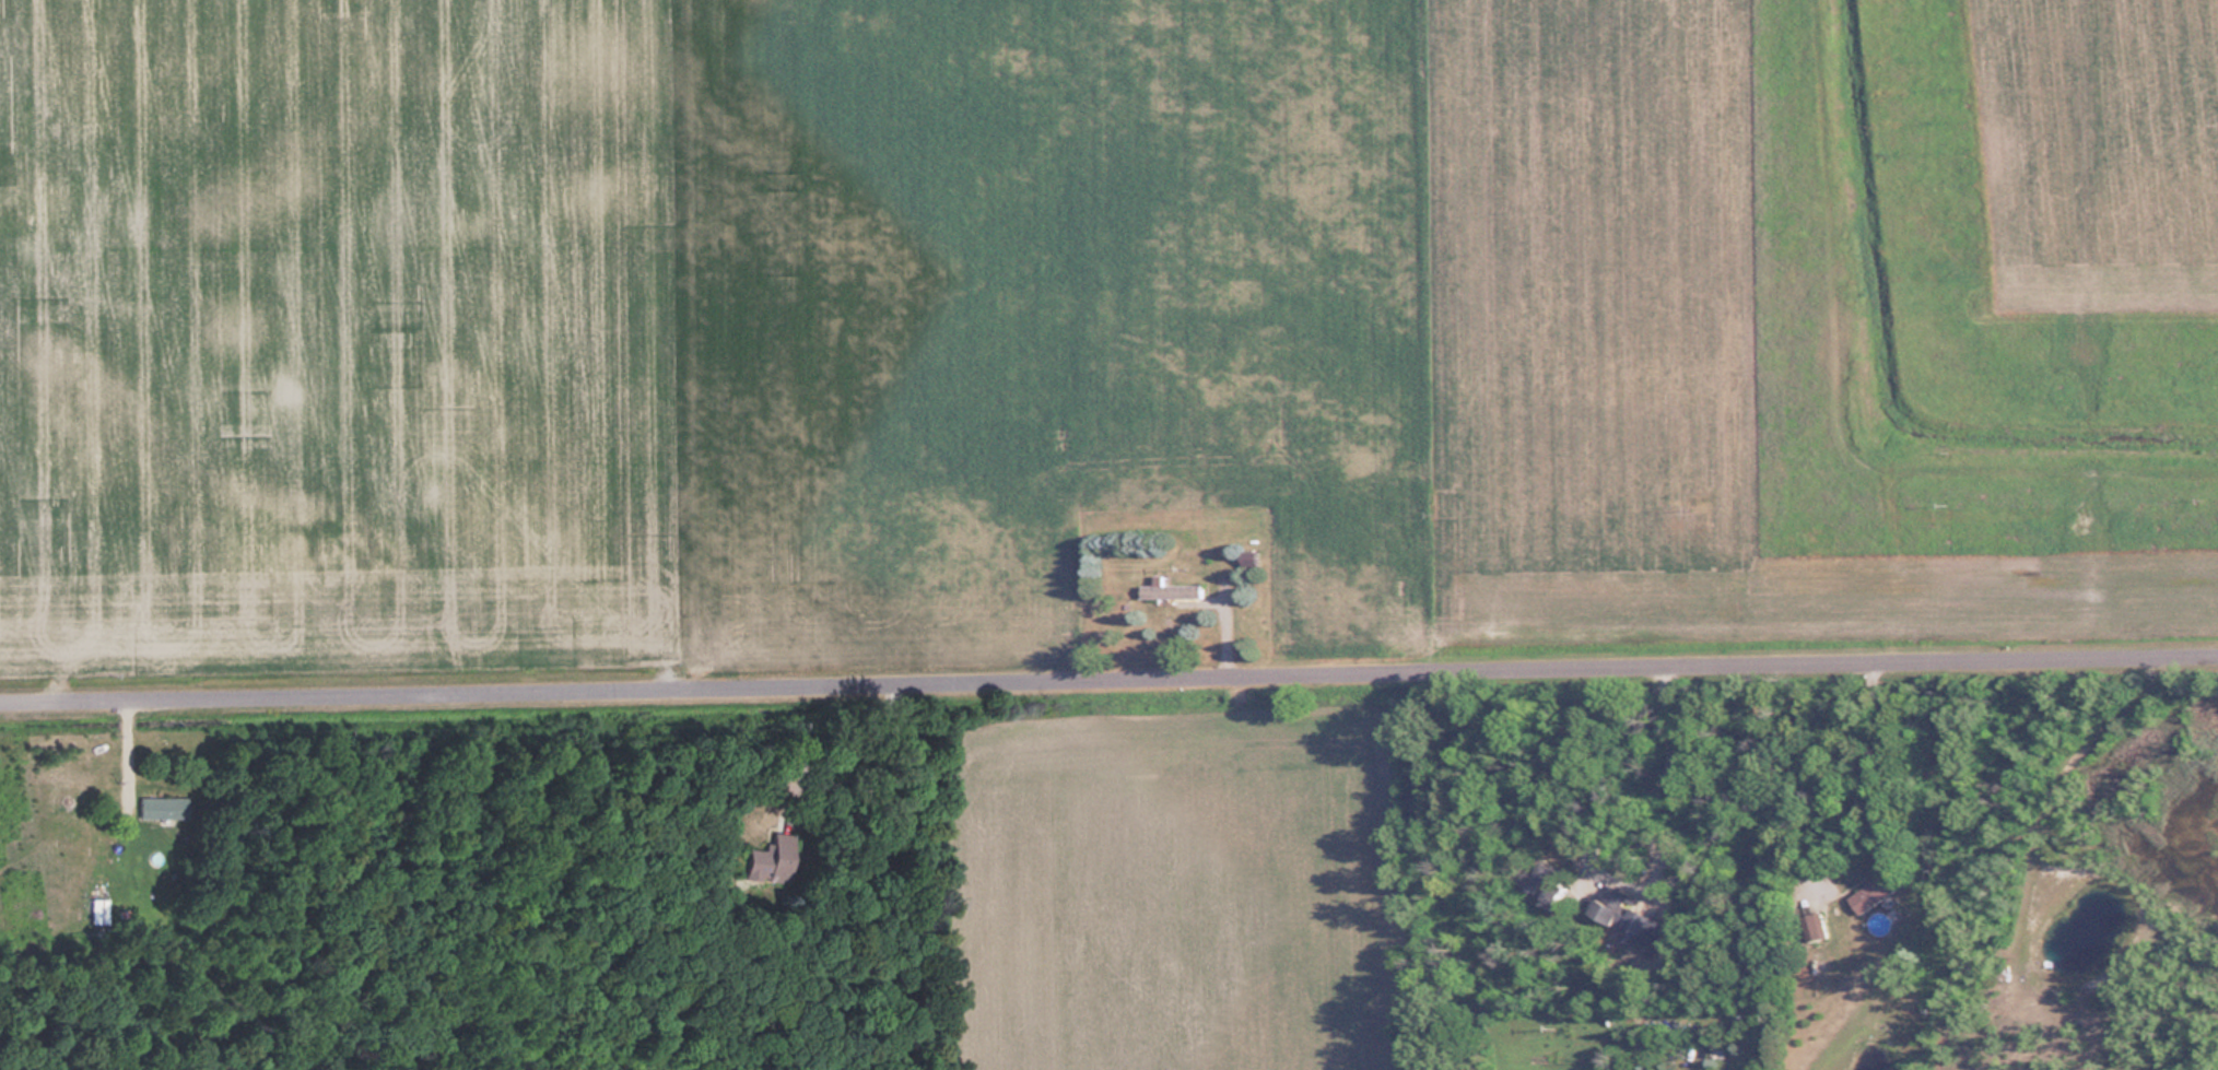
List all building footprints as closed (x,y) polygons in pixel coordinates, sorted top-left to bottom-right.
[(1254,548),(1235,551),(1238,567),(1256,565),(1254,548)] [(1201,584),(1164,585),(1163,575),(1151,575),(1151,585),(1138,585),(1138,600),(1201,599),(1201,584)] [(177,796),(136,796),(136,817),(177,817),(177,796)] [(747,850),(747,878),(789,878),(789,834),(771,834),(771,850),(747,850)] [(1561,871),(1532,860),(1518,898),(1547,909),(1561,871)] [(1856,914),(1896,887),(1885,871),(1844,897),(1856,914)] [(1646,914),(1631,908),(1635,897),(1607,885),(1601,901),(1593,898),(1585,916),(1617,930),(1614,938),(1632,946),(1646,914)] [(1802,940),(1822,937),(1819,912),(1798,914),(1802,940)]
